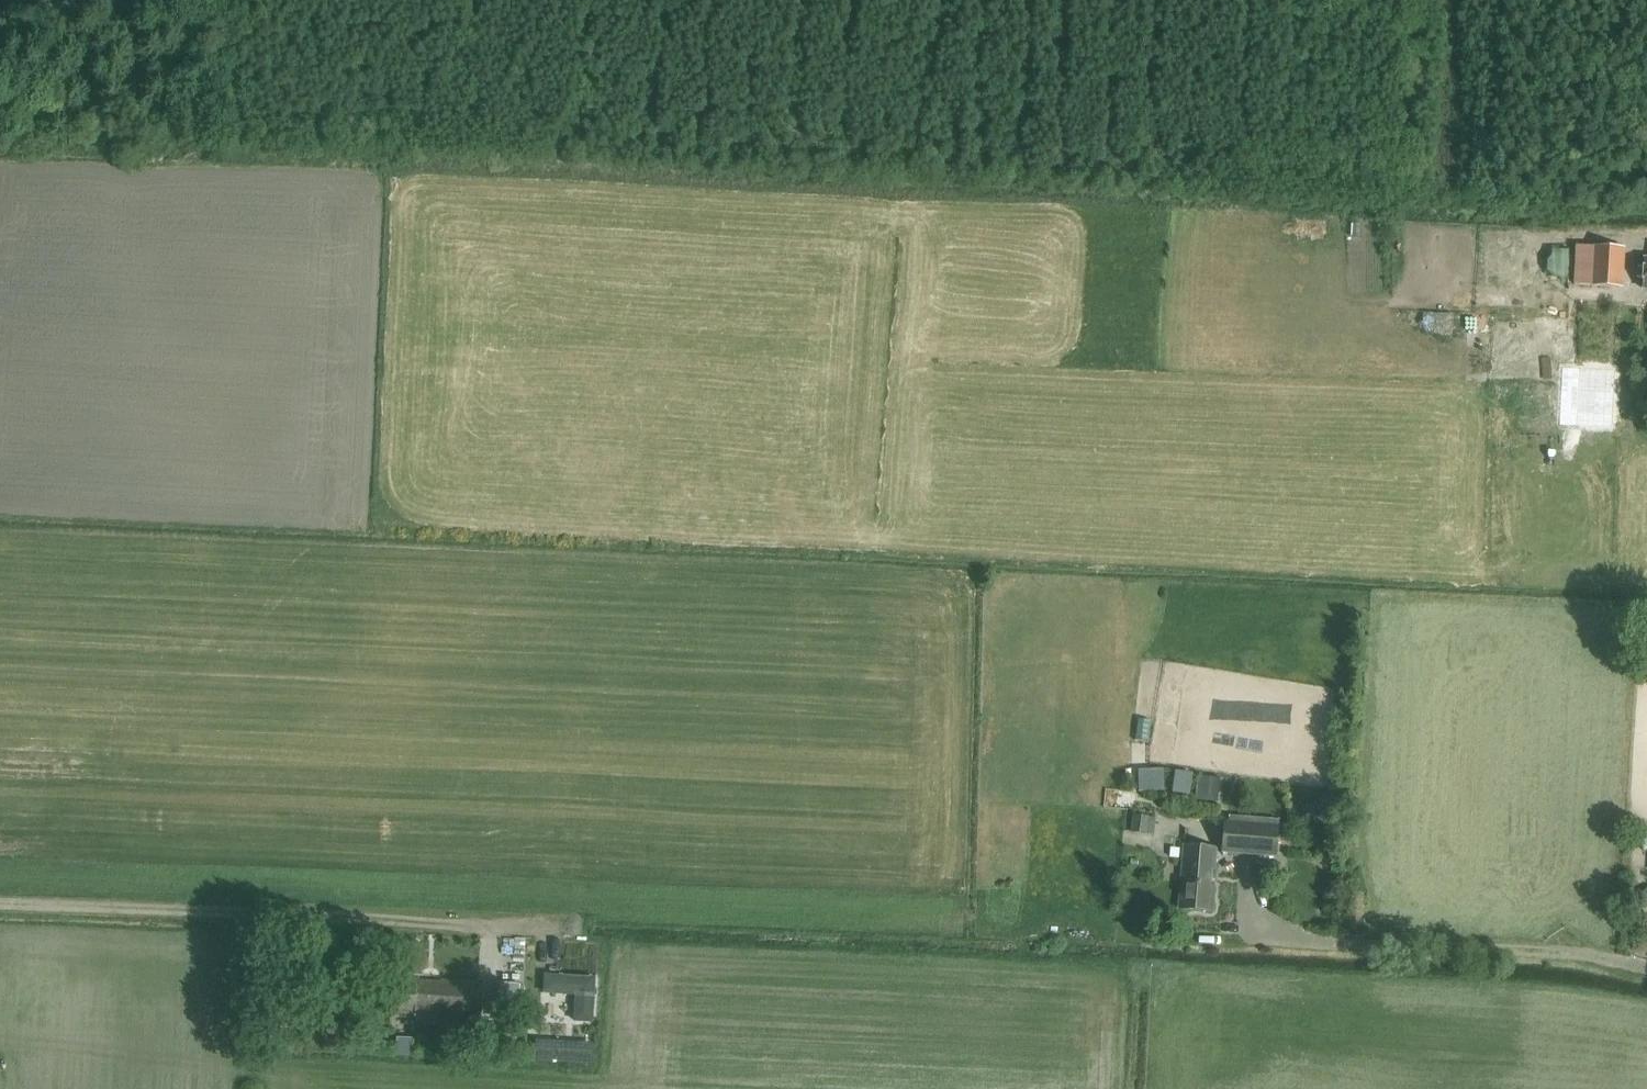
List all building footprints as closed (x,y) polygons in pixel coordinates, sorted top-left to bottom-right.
[(1592,247),(1590,287),(1619,288),(1621,248),(1592,247)] [(1579,426),(1614,428),(1617,373),(1582,371),(1579,426)] [(1201,773),(1197,801),(1219,804),(1222,776),(1201,773)] [(1131,832),(1154,835),(1156,818),(1134,815),(1131,832)] [(1276,855),(1278,827),(1224,822),(1221,851),(1276,855)] [(1181,858),(1183,847),(1170,845),(1170,841),(1162,840),(1160,855),(1181,858)] [(1184,845),(1179,899),(1179,908),(1211,910),(1213,882),(1210,882),(1211,868),(1214,869),(1216,847),(1184,845)] [(482,1026),(484,982),(399,977),(397,1013),(416,1014),(415,1022),(482,1026)] [(517,1021),(519,984),(492,983),(490,1020),(517,1021)]
